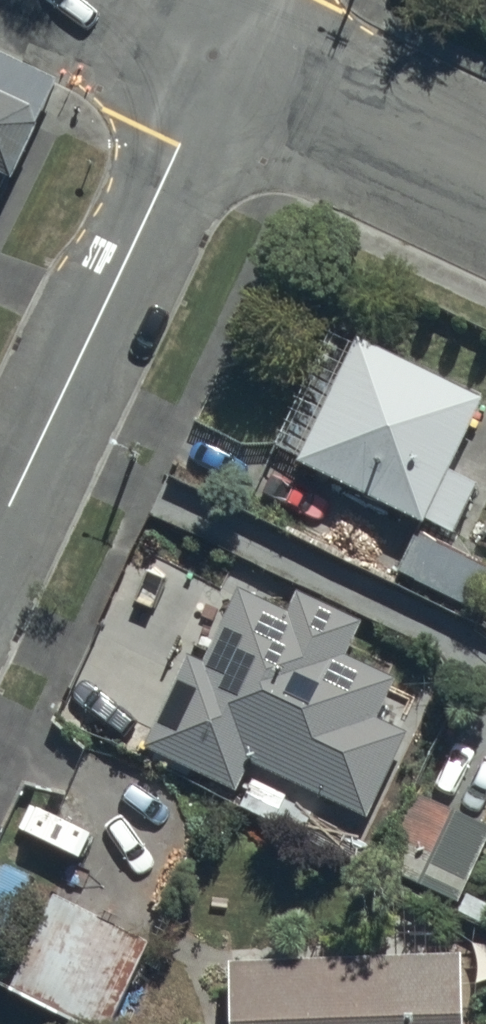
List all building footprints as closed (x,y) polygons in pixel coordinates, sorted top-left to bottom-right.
[(7,188),(56,90),(0,62),(0,184),(7,188)] [(447,480),(478,410),(481,403),(348,344),(345,351),(319,339),(267,455),(296,468),(293,474),(422,531),(424,526),(452,538),(473,491),(447,480)] [(485,573),(485,572),(416,535),(394,576),(465,613),(485,573)] [(359,629),(293,599),(282,623),(229,598),(199,664),(184,657),(139,756),(235,799),(247,771),(366,824),(404,740),(372,726),(392,681),(345,660),(359,629)] [(454,908),(485,840),(485,832),(414,798),(379,873),(454,908)] [(146,948),(56,909),(14,1005),(59,1023),(113,1023),(146,948)] [(229,969),(230,1023),(457,1023),(455,964),(229,969)]
